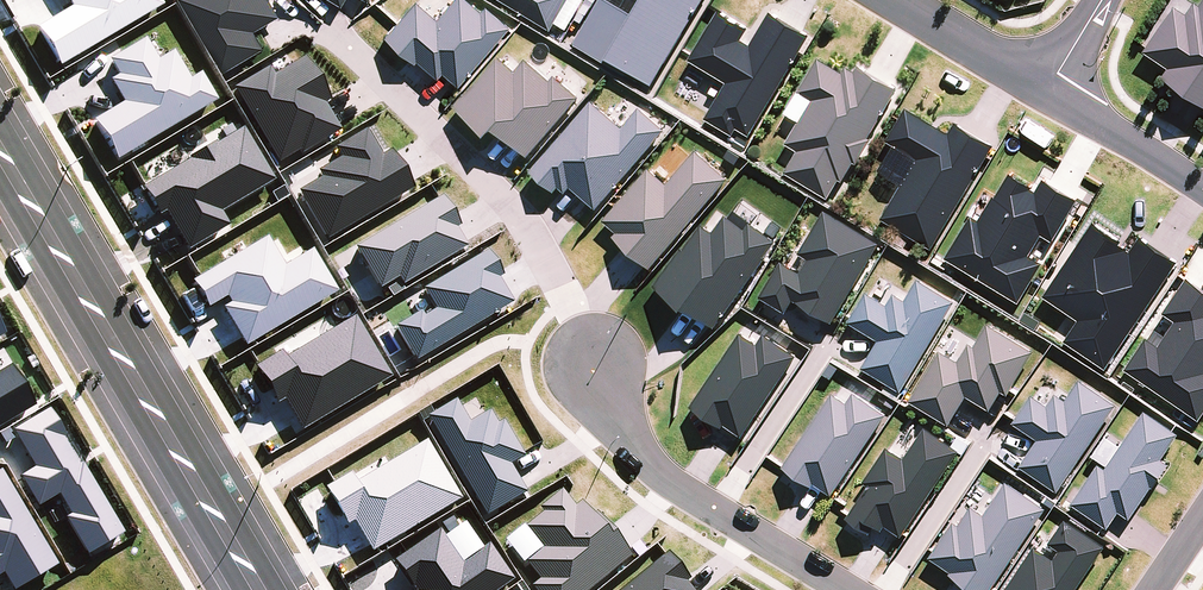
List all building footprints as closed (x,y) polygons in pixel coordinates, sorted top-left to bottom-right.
[(218,74),(263,48),(253,31),(280,16),(270,0),(176,0),(218,74)] [(510,27),(485,4),(480,10),(468,0),(452,0),(435,19),(416,2),(397,23),(385,37),(413,64),(416,61),(436,79),(441,73),(457,87),(510,27)] [(549,32),(569,0),(497,0),(549,32)] [(633,16),(607,0),(602,0),(574,46),(625,77),(628,72),(653,87),(706,0),(643,0),(633,16)] [(643,0),(607,0),(633,16),(643,0)] [(1200,7),(1195,3),(1186,16),(1175,8),(1147,48),(1144,53),(1168,70),(1162,79),(1202,107),(1202,1),(1200,7)] [(750,137),(811,37),(771,13),(750,47),(743,42),(750,30),(720,12),(690,61),(728,84),(706,120),(733,136),(737,129),(750,137)] [(516,72),(498,56),(453,108),(488,138),(495,130),(529,159),(581,100),(555,77),(551,82),(526,60),(516,72)] [(870,139),(899,91),(859,66),(855,73),(846,68),(843,74),(819,59),(798,93),(813,101),(799,123),(786,144),(799,152),(786,173),(829,200),(840,182),(843,183),(854,165),(857,166),(873,141),(870,139)] [(269,78),(265,71),(229,92),(273,167),(296,154),(297,157),(337,134),(322,108),(327,105),(301,60),(269,78)] [(813,101),(798,93),(785,114),(799,123),(813,101)] [(592,101),(533,173),(556,193),(561,188),(568,194),(572,188),(599,210),(668,131),(642,109),(624,129),(592,101)] [(933,251),(996,147),(956,124),(950,134),(907,109),(900,121),(888,142),(918,160),(883,219),(933,251)] [(323,243),(411,192),(388,153),(379,158),(364,133),(332,151),(338,162),(315,174),(320,182),(296,195),(323,243)] [(651,169),(606,221),(620,234),(615,239),(651,272),(731,180),(698,152),(669,185),(651,169)] [(972,216),(947,259),(1020,303),(1044,264),(1031,256),(1043,236),(1054,242),(1080,201),(1045,180),(1037,192),(1034,191),(1035,188),(1012,174),(981,221),(972,216)] [(442,207),(437,199),(435,201),(352,244),(376,285),(395,274),(400,282),(464,243),(454,224),(458,222),(448,204),(442,207)] [(705,218),(658,277),(718,321),(779,234),(753,216),(748,223),(728,208),(715,225),(705,218)] [(795,300),(833,323),(881,245),(827,212),(801,254),(810,260),(802,273),(783,261),(761,297),(787,313),(795,300)] [(1107,364),(1178,253),(1142,229),(1132,245),(1129,243),(1130,241),(1122,236),(1123,234),(1095,215),(1044,290),(1081,314),(1066,335),(1107,364)] [(500,272),(484,246),(420,285),(433,305),(421,313),(418,308),(393,322),(413,357),(510,299),(496,274),(500,272)] [(1125,363),(1199,414),(1202,408),(1202,282),(1187,271),(1163,306),(1175,315),(1158,340),(1146,331),(1125,363)] [(864,361),(903,385),(957,295),(920,273),(907,294),(896,287),(889,298),(868,286),(850,316),(880,334),(864,361)] [(299,425),(389,372),(351,312),(283,353),(278,346),(252,362),(274,399),(282,395),(299,425)] [(959,355),(942,345),(911,394),(951,418),(968,390),(991,404),(1003,385),(1009,389),(1036,345),(990,318),(976,340),(970,337),(959,355)] [(745,429),(800,349),(766,327),(759,337),(742,326),(692,398),(724,420),(726,417),(745,429)] [(33,402),(10,361),(0,367),(0,421),(33,402)] [(1015,416),(1039,433),(1021,459),(1059,486),(1118,398),(1082,374),(1068,395),(1057,387),(1049,399),(1034,389),(1017,414),(1015,416)] [(834,489),(888,408),(855,386),(849,396),(835,387),(785,460),(814,480),(816,477),(834,489)] [(457,397),(428,414),(487,514),(528,490),(512,462),(526,454),(524,452),(503,418),(499,421),(490,407),(470,419),(457,397)] [(1100,457),(1072,497),(1109,522),(1120,506),(1130,512),(1152,480),(1153,481),(1169,456),(1162,452),(1178,427),(1145,404),(1107,463),(1100,457)] [(68,510),(62,513),(85,550),(121,529),(79,459),(76,461),(60,434),(63,432),(46,405),(9,427),(32,464),(18,472),(36,502),(55,490),(68,510)] [(887,519),(903,529),(960,445),(927,421),(906,453),(888,441),(866,475),(871,478),(849,511),(871,527),(877,518),(884,523),(887,519)] [(373,549),(462,497),(428,438),(357,479),(352,471),(326,486),(348,522),(355,518),(373,549)] [(0,468),(0,570),(1,569),(11,586),(55,560),(0,468)] [(1048,503),(1008,475),(985,508),(973,500),(960,518),(955,515),(931,550),(953,565),(952,567),(986,589),(988,589),(1048,503)] [(633,552),(597,509),(593,512),(582,498),(575,504),(561,488),(540,506),(543,510),(525,525),(542,546),(526,559),(540,577),(532,584),(537,589),(586,589),(633,552)] [(1036,540),(1001,589),(1073,589),(1107,540),(1066,513),(1051,536),(1063,544),(1056,553),(1036,540)] [(668,548),(617,589),(696,589),(693,586),(697,582),(668,548)]
